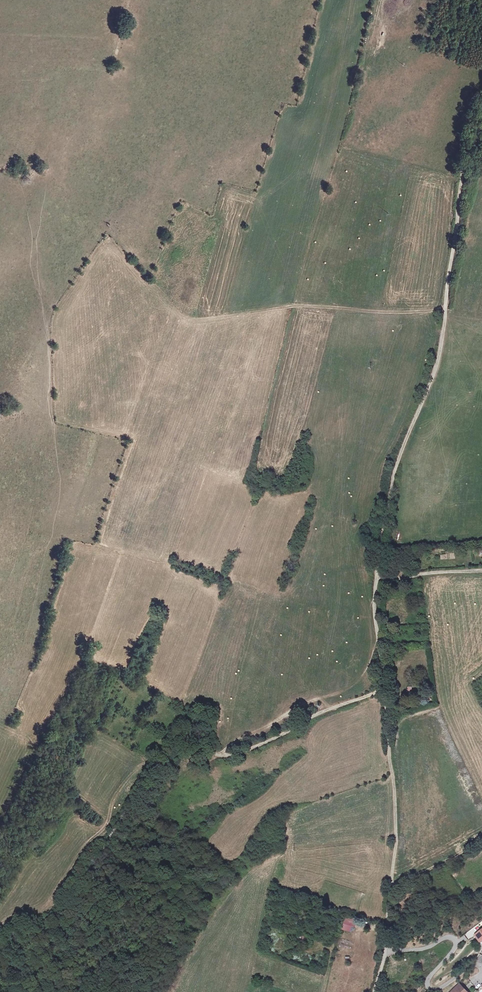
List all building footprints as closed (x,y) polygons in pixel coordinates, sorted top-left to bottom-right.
[(353,926),(354,918),(346,916),(344,923),(353,926)]
